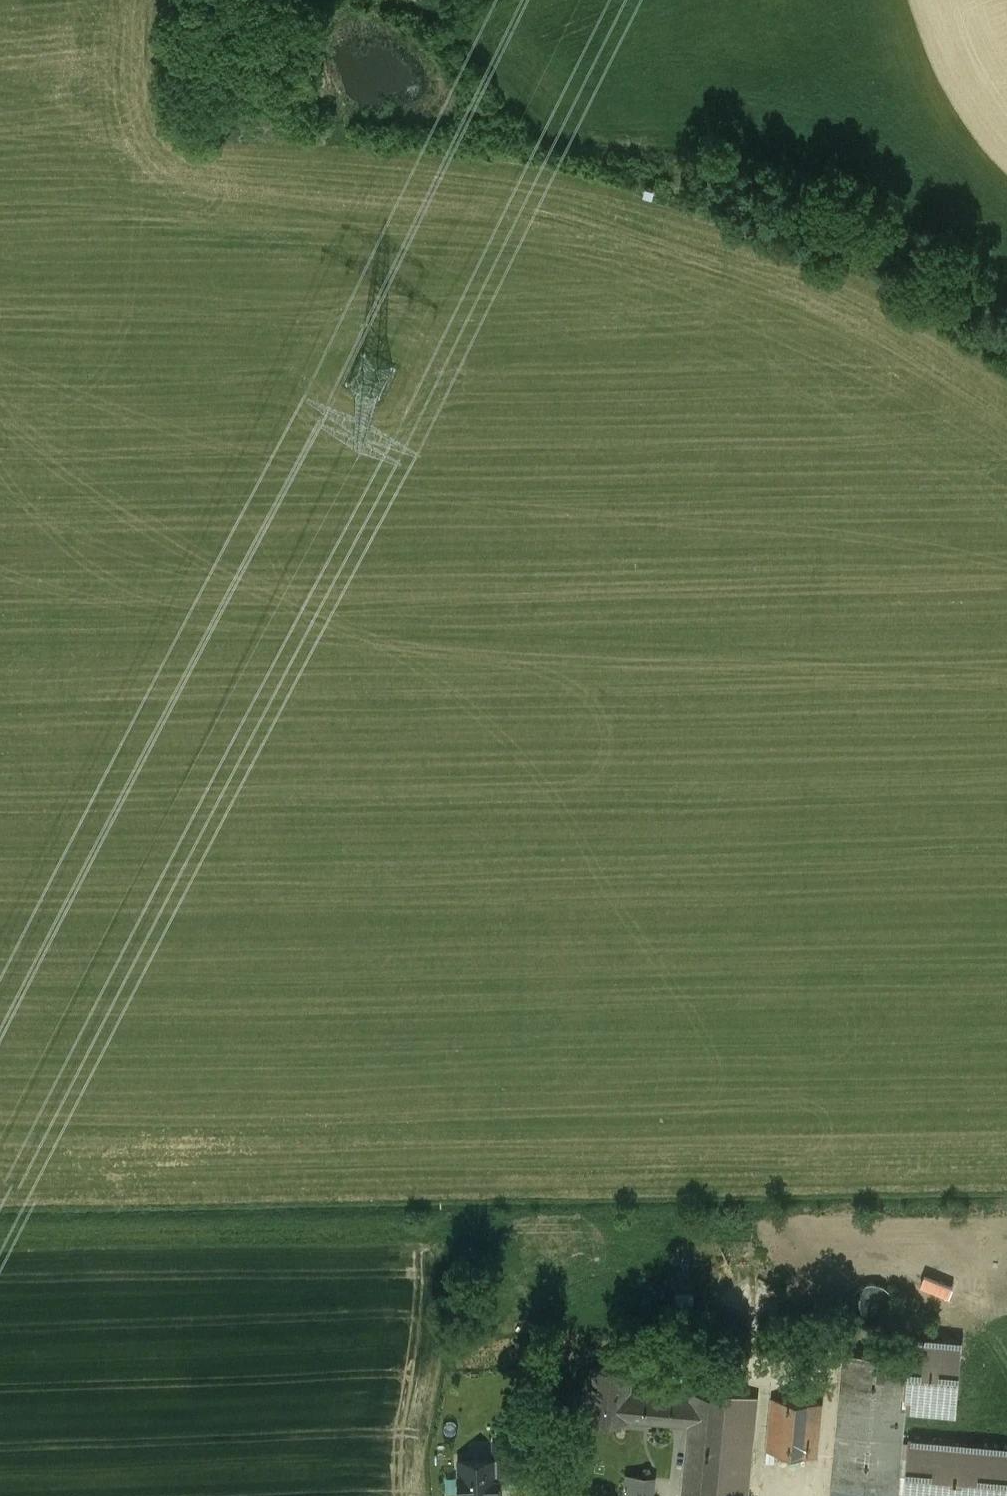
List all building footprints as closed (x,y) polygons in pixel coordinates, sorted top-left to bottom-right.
[(894,1318),(895,1309),(893,1300),(888,1293),(881,1288),(872,1287),(863,1289),(856,1294),(851,1301),(849,1310),(851,1319),(856,1326),(864,1331),(873,1333),(882,1331),(889,1326),(894,1318)] [(909,1339),(907,1358),(902,1415),(957,1420),(964,1344),(909,1339)] [(843,1352),(830,1495),(894,1495),(902,1415),(907,1358),(843,1352)] [(629,1369),(593,1366),(588,1416),(624,1419),(624,1416),(627,1391),(629,1369)] [(652,1388),(652,1394),(627,1391),(624,1416),(689,1422),(682,1495),(717,1495),(726,1395),(652,1388)] [(819,1405),(772,1400),(766,1451),(814,1456),(819,1405)] [(911,1444),(907,1495),(1006,1495),(1006,1451),(911,1444)] [(449,1445),(449,1495),(500,1495),(499,1445),(449,1445)] [(627,1476),(625,1495),(649,1495),(651,1478),(627,1476)]
